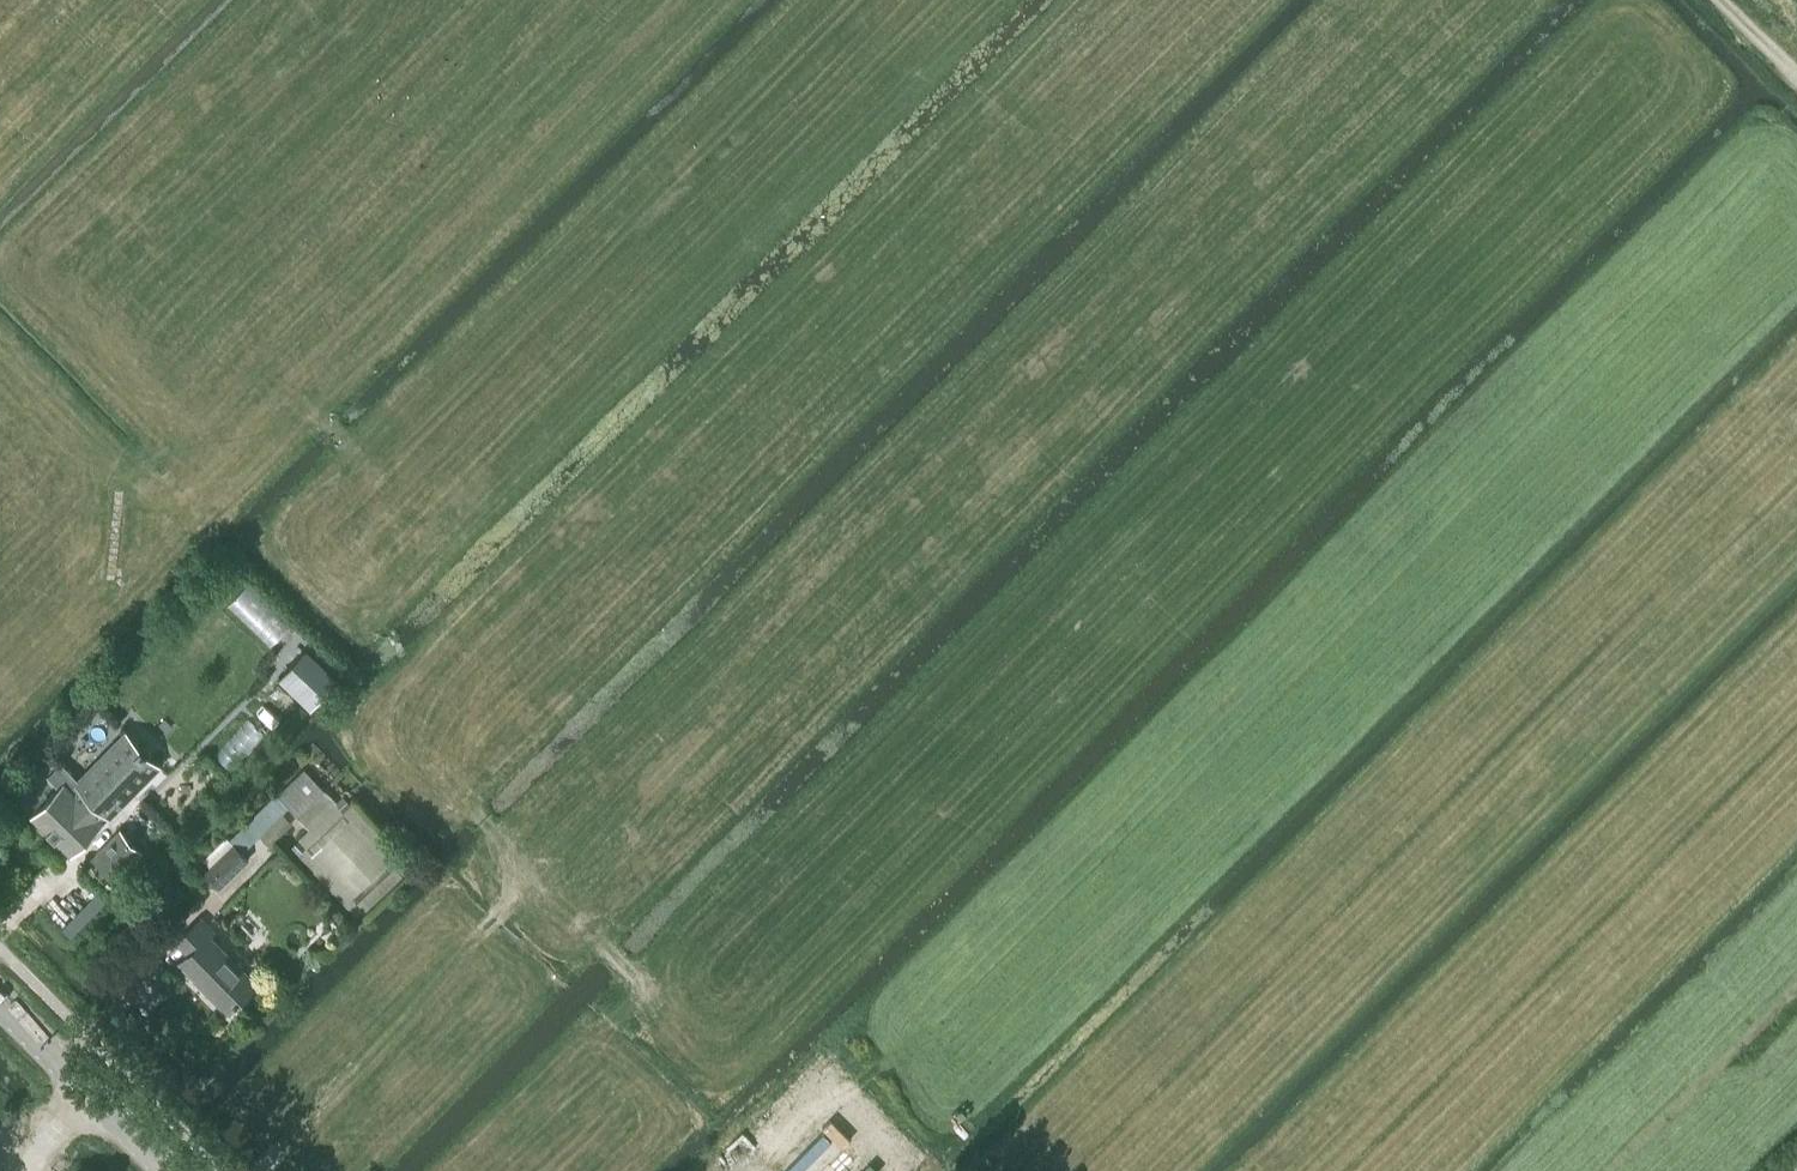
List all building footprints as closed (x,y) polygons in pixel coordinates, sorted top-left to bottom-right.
[(305,647),(279,675),(312,705),(338,678),(305,647)] [(59,787),(32,814),(71,854),(104,821),(103,820),(147,773),(158,762),(126,730),(77,778),(61,761),(47,775),(59,787)] [(403,859),(351,804),(344,811),(303,768),(277,794),(309,828),(298,838),(306,847),(297,855),(349,910),(357,902),(366,911),(403,875),(395,867),(403,859)] [(121,826),(90,857),(111,881),(125,866),(137,878),(149,866),(137,854),(142,849),(121,826)] [(219,889),(251,858),(240,849),(233,842),(203,872),(219,889)] [(258,982),(212,935),(216,931),(202,915),(173,941),(184,954),(175,962),(192,981),(224,1015),(258,982)] [(1775,1170),(1796,1170),(1796,1149),(1775,1170)]
